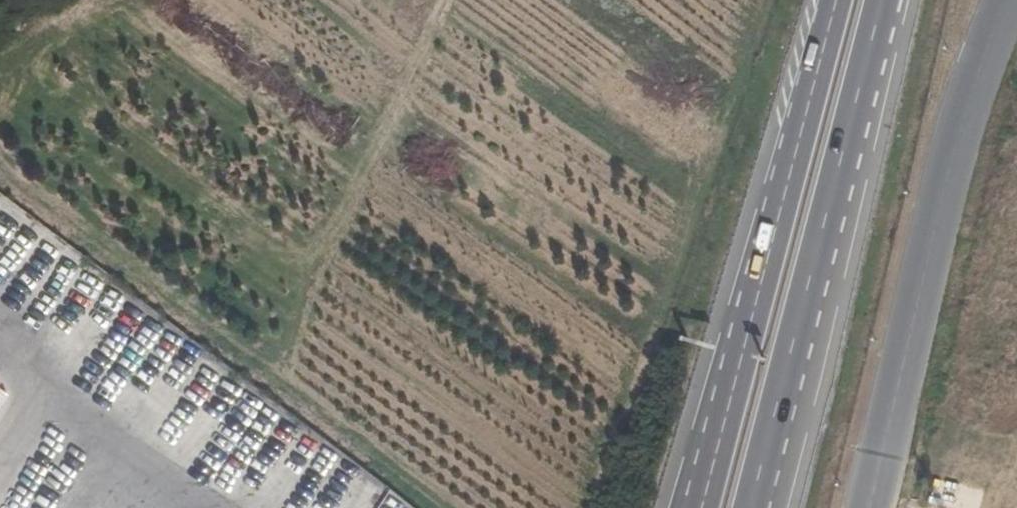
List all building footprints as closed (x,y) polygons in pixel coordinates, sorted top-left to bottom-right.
[(16,382),(0,373),(0,409),(16,382)]
